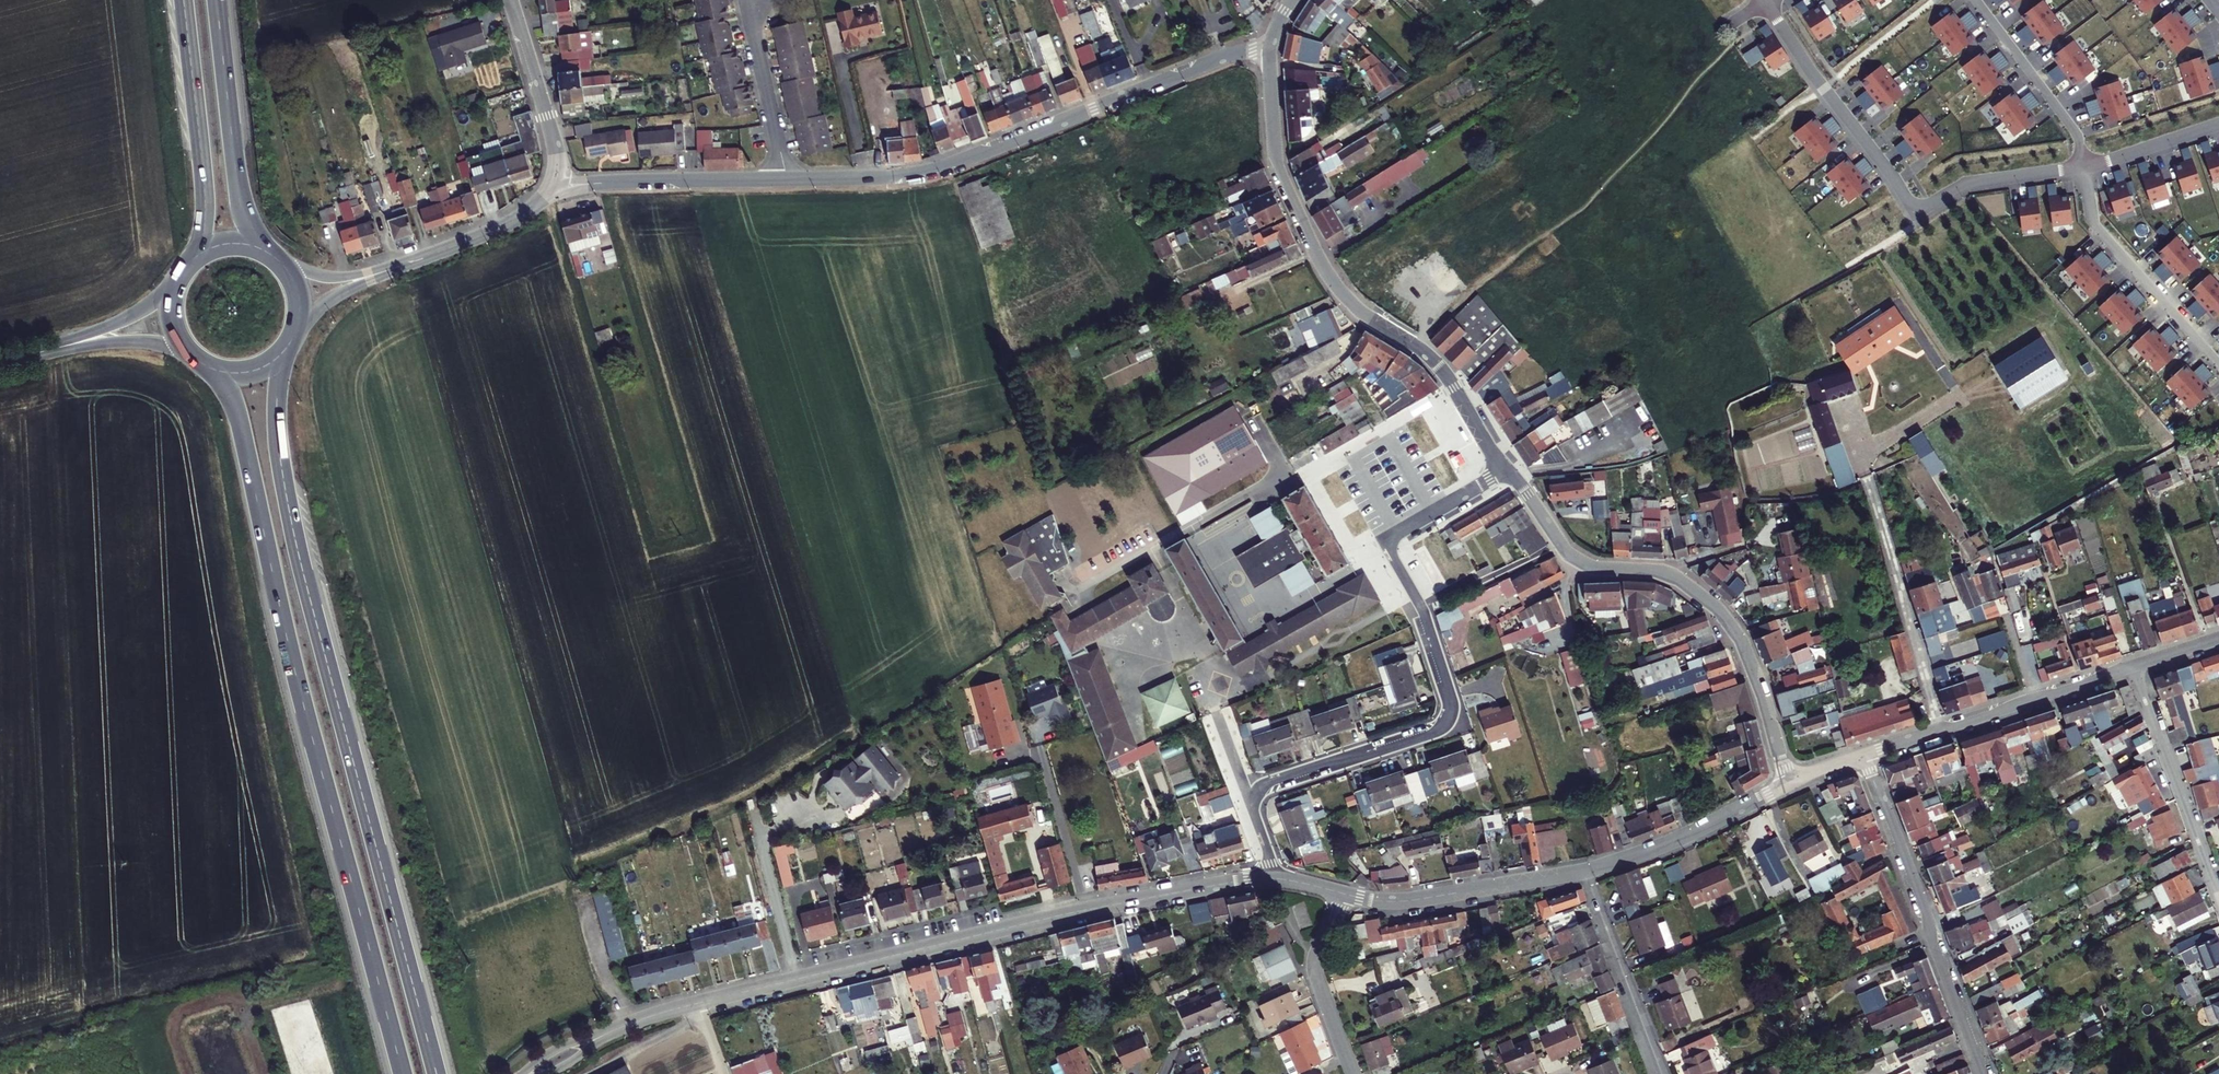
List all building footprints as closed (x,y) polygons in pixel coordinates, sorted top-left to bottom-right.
[(543,13),(557,11),(573,10),(572,0),(559,0),(556,0),(541,0),(543,13)] [(702,22),(698,23),(706,59),(710,58),(719,95),(723,94),(727,113),(732,111),(734,120),(752,116),(748,97),(752,96),(750,88),(746,89),(743,78),(747,77),(744,62),(740,63),(737,52),(734,53),(731,43),(735,42),(731,26),(727,27),(725,17),(729,16),(726,6),(731,6),(729,0),(697,0),(702,22)] [(1060,21),(1070,18),(1064,2),(1066,1),(1065,0),(1052,0),(1060,21)] [(1184,14),(1208,3),(1207,0),(1178,0),(1184,14)] [(1347,9),(1337,0),(1318,0),(1312,6),(1333,23),(1347,9)] [(1367,0),(1337,0),(1347,9),(1358,20),(1368,28),(1372,24),(1363,16),(1370,8),(1378,16),(1381,13),(1373,6),(1368,1),(1367,0)] [(1837,4),(1851,25),(1868,14),(1858,0),(1843,0),(1837,4)] [(1876,8),(1889,0),(1871,0),(1876,8)] [(2001,10),(2012,1),(2019,9),(2031,0),(1993,0),(2001,10)] [(2170,3),(2167,0),(2136,0),(2150,18),(2170,3)] [(1375,3),(1373,6),(1381,13),(1383,10),(1375,3)] [(1325,32),(1329,26),(1340,34),(1344,30),(1333,23),(1312,6),(1296,26),(1309,37),(1318,26),(1325,32)] [(1839,33),(1825,12),(1816,18),(1807,6),(1800,11),(1823,44),(1839,33)] [(2046,6),(2026,21),(2033,29),(2021,38),(2031,50),(2043,41),(2049,49),(2068,34),(2046,6)] [(543,13),(546,33),(558,32),(578,29),(576,9),(573,10),(557,11),(543,13)] [(853,9),(839,12),(847,48),(861,45),(860,39),(884,34),(878,11),(854,16),(853,9)] [(1093,13),(1080,18),(1086,35),(1089,33),(1093,43),(1103,39),(1093,13)] [(2181,58),(2201,43),(2194,35),(2206,26),(2196,13),(2185,22),(2178,14),(2159,29),(2181,58)] [(1958,60),(1978,45),(1971,37),(1983,28),(1973,15),(1962,24),(1955,16),(1936,31),(1958,60)] [(1365,31),(1368,28),(1358,20),(1355,23),(1365,31)] [(816,76),(803,22),(774,29),(776,37),(778,36),(783,56),(781,56),(784,73),(787,72),(789,82),(786,83),(788,93),(785,94),(789,112),(792,111),(795,124),(799,123),(801,131),(798,132),(803,149),(805,148),(807,157),(834,151),(826,117),(821,118),(811,77),(816,76)] [(478,24),(461,29),(468,51),(485,46),(478,24)] [(578,29),(558,32),(560,48),(589,45),(587,28),(578,29)] [(461,29),(427,39),(437,72),(463,64),(459,53),(468,51),(461,29)] [(1772,46),(1763,52),(1777,74),(1793,62),(1771,29),(1764,34),(1772,46)] [(1311,68),(1316,45),(1291,37),(1287,63),(1311,68)] [(1083,38),(1073,42),(1076,50),(1087,46),(1083,38)] [(1105,43),(1111,57),(1115,55),(1110,41),(1105,43)] [(1047,66),(1043,57),(1038,43),(1028,47),(1037,70),(1047,66)] [(1109,92),(1123,87),(1115,68),(1111,57),(1105,43),(1099,45),(1105,59),(1102,60),(1106,71),(1101,73),(1109,92)] [(2077,46),(2057,61),(2063,69),(2052,78),(2062,91),(2073,82),(2080,90),(2099,75),(2077,46)] [(1094,97),(1109,92),(1101,73),(1091,48),(1077,54),(1094,97)] [(1047,66),(1047,67),(1056,64),(1057,64),(1053,53),(1043,57),(1047,66)] [(1989,100),(2009,84),(2003,76),(2014,67),(2004,55),(1993,64),(1986,56),(1967,71),(1989,100)] [(582,57),(560,60),(562,87),(585,84),(607,82),(614,81),(613,72),(584,76),(582,57)] [(1370,68),(1394,102),(1404,95),(1418,87),(1393,68),(1388,71),(1381,60),(1370,68)] [(2218,96),(2218,95),(2216,86),(2218,85),(2218,68),(2211,71),(2208,61),(2184,68),(2196,103),(2218,96)] [(1136,82),(1128,63),(1115,68),(1123,87),(1136,82)] [(1047,67),(1063,109),(1083,101),(1075,82),(1064,86),(1056,64),(1047,67)] [(1886,71),(1867,87),(1873,95),(1861,104),(1872,116),(1883,107),(1889,115),(1909,100),(1886,71)] [(1318,77),(1287,73),(1289,84),(1290,95),(1319,96),(1318,77)] [(1037,77),(1032,79),(1044,116),(1056,111),(1048,89),(1042,91),(1037,77)] [(607,82),(608,98),(639,94),(637,79),(607,82)] [(1034,119),(1044,116),(1032,79),(1028,81),(1033,95),(1026,97),(1034,119)] [(562,87),(564,105),(587,103),(587,100),(608,98),(607,82),(585,84),(562,87)] [(2123,85),(2100,93),(2103,103),(2089,107),(2094,122),(2108,118),(2111,128),(2134,120),(2123,85)] [(894,91),(895,101),(909,99),(907,89),(894,91)] [(1010,92),(1022,123),(1034,119),(1026,97),(1023,90),(1015,93),(1014,91),(1010,92)] [(894,91),(880,93),(881,103),(895,101),(894,91)] [(1011,127),(1003,105),(998,107),(993,92),(986,95),(1000,131),(1011,127)] [(1011,127),(1022,123),(1010,92),(1006,94),(1007,96),(1000,98),(1003,105),(1011,127)] [(986,135),(970,93),(961,97),(968,116),(961,118),(970,141),(986,135)] [(992,134),(1000,131),(986,95),(983,96),(986,105),(982,107),(992,134)] [(1292,107),(1325,106),(1335,106),(1335,101),(1326,101),(1326,96),(1290,95),(1292,107)] [(2021,141),(2040,126),(2034,118),(2045,109),(2035,96),(2024,105),(2017,97),(1998,112),(2021,141)] [(587,103),(564,105),(566,116),(589,114),(587,103)] [(1292,107),(1297,148),(1308,147),(1307,144),(1313,143),(1312,142),(1320,141),(1322,140),(1325,137),(1326,134),(1324,122),(1325,122),(1325,106),(1292,107)] [(932,134),(939,153),(953,147),(947,129),(940,132),(932,110),(927,112),(932,134)] [(1110,119),(1112,125),(1120,122),(1118,116),(1110,119)] [(514,148),(499,152),(503,165),(509,184),(529,179),(523,160),(535,156),(535,151),(525,118),(507,123),(514,148)] [(1924,120),(1905,136),(1911,144),(1900,153),(1910,165),(1921,156),(1927,164),(1947,149),(1924,120)] [(1822,167),(1842,152),(1835,144),(1847,135),(1837,122),(1825,131),(1819,123),(1800,138),(1822,167)] [(924,160),(916,127),(900,130),(906,162),(921,160),(924,160)] [(664,131),(668,154),(678,152),(676,129),(664,131)] [(906,162),(900,130),(878,135),(879,146),(873,147),(875,165),(906,162)] [(627,131),(586,136),(589,155),(612,152),(612,155),(630,153),(627,131)] [(639,134),(641,156),(668,154),(664,131),(639,134)] [(706,147),(706,131),(698,131),(701,147),(706,147),(706,169),(740,169),(739,150),(711,150),(711,147),(706,147)] [(1355,175),(1366,168),(1383,157),(1374,142),(1354,155),(1306,186),(1316,218),(1321,227),(1350,208),(1335,183),(1346,176),(1345,174),(1352,169),(1355,175)] [(2218,158),(2214,144),(2206,147),(2218,184),(2218,158)] [(1306,186),(1354,155),(1349,147),(1334,157),(1328,149),(1301,166),(1306,186)] [(2189,167),(2178,171),(2186,195),(2205,189),(2193,151),(2184,154),(2189,167)] [(465,162),(474,194),(509,184),(503,165),(499,152),(465,162)] [(1855,208),(1874,192),(1868,184),(1879,175),(1869,163),(1858,172),(1851,164),(1832,179),(1855,208)] [(2170,201),(2162,177),(2151,180),(2147,166),(2139,169),(2152,207),(2170,201)] [(1271,179),(1265,167),(1243,176),(1247,184),(1234,189),(1229,177),(1222,179),(1229,196),(1239,192),(1242,191),(1271,179)] [(2123,190),(2112,194),(2120,217),(2139,211),(2126,173),(2118,176),(2123,190)] [(990,176),(958,188),(982,251),(1014,239),(990,176)] [(1271,179),(1242,191),(1244,195),(1251,192),(1253,199),(1276,189),(1271,179)] [(381,183),(372,186),(379,211),(389,208),(381,183)] [(399,193),(405,212),(415,209),(408,184),(397,188),(399,193)] [(371,214),(379,211),(372,186),(363,189),(371,214)] [(1362,217),(1385,202),(1382,198),(1385,195),(1380,188),(1350,208),(1321,227),(1335,253),(1345,246),(1357,238),(1352,229),(1365,221),(1362,217)] [(2077,226),(2073,201),(2062,202),(2060,188),(2051,189),(2057,228),(2077,226)] [(435,190),(447,231),(479,222),(473,200),(450,206),(446,193),(442,194),(441,189),(435,190)] [(1244,203),(1250,216),(1282,202),(1276,189),(1253,199),(1244,203)] [(447,231),(435,190),(430,192),(432,197),(427,198),(431,211),(420,214),(426,237),(447,231)] [(2034,206),(2023,207),(2026,233),(2046,230),(2041,190),(2032,191),(2034,206)] [(1242,199),(1239,192),(1229,196),(1232,203),(1242,199)] [(413,239),(405,212),(399,193),(394,195),(396,202),(392,204),(396,218),(388,221),(396,244),(413,239)] [(1282,202),(1250,216),(1256,229),(1288,215),(1282,202)] [(351,208),(364,255),(379,251),(372,228),(367,229),(363,211),(358,213),(356,207),(351,208)] [(364,255),(351,208),(347,209),(348,216),(343,217),(348,235),(340,237),(346,260),(364,255)] [(337,224),(333,211),(321,214),(325,227),(337,224)] [(601,211),(578,218),(587,249),(602,244),(596,225),(604,223),(601,211)] [(1198,223),(1203,236),(1225,226),(1220,213),(1198,223)] [(587,249),(578,218),(564,222),(573,253),(587,249)] [(1256,233),(1266,257),(1301,241),(1290,218),(1256,233)] [(1175,248),(1170,235),(1157,240),(1162,254),(1175,248)] [(1301,241),(1266,257),(1271,269),(1306,254),(1301,241)] [(2179,277),(2186,285),(2204,268),(2180,241),(2162,258),(2169,265),(2158,275),(2168,287),(2179,277)] [(612,247),(602,251),(607,264),(617,261),(612,247)] [(2095,300),(2114,284),(2107,276),(2117,267),(2106,255),(2096,265),(2089,257),(2071,273),(2095,300)] [(1235,284),(1271,269),(1266,257),(1214,279),(1218,287),(1233,280),(1235,284)] [(1218,287),(1214,279),(1210,280),(1214,289),(1218,287)] [(2218,321),(2218,284),(2214,279),(2196,295),(2203,303),(2192,312),(2203,324),(2213,315),(2218,321)] [(1187,310),(1209,300),(1203,286),(1181,296),(1187,310)] [(2129,338),(2147,322),(2140,314),(2151,304),(2140,293),(2130,302),(2123,295),(2104,311),(2129,338)] [(1295,310),(1300,321),(1318,314),(1313,302),(1295,310)] [(1870,336),(1882,350),(1914,330),(1897,303),(1866,323),(1873,333),(1870,336)] [(1485,305),(1439,353),(1465,386),(1481,369),(1479,366),(1509,337),(1485,305)] [(1318,314),(1300,321),(1311,350),(1333,340),(1342,334),(1333,308),(1318,314)] [(1866,323),(1837,341),(1854,367),(1882,350),(1870,336),(1873,333),(1866,323)] [(2162,376),(2181,359),(2174,352),(2185,342),(2174,330),(2163,340),(2156,332),(2138,349),(2162,376)] [(2045,334),(1998,364),(2023,404),(2070,374),(2045,334)] [(1481,369),(1465,386),(1482,409),(1485,406),(1504,386),(1528,362),(1509,337),(1479,366),(1481,369)] [(1333,340),(1311,350),(1269,371),(1275,383),(1326,359),(1339,353),(1333,340)] [(1337,378),(1340,381),(1347,388),(1347,389),(1357,381),(1370,369),(1381,349),(1366,340),(1354,358),(1359,363),(1352,370),(1337,378)] [(1381,349),(1370,369),(1377,376),(1392,356),(1381,349)] [(1377,376),(1384,382),(1400,361),(1392,356),(1377,376)] [(2093,358),(2085,363),(2092,375),(2100,370),(2093,358)] [(1384,382),(1390,389),(1409,368),(1400,361),(1384,382)] [(1812,405),(1813,408),(1830,454),(1846,449),(1828,399),(1859,385),(1849,365),(1809,383),(1818,403),(1812,405)] [(2196,413),(2215,396),(2208,389),(2218,379),(2208,367),(2197,377),(2190,369),(2172,386),(2196,413)] [(1409,368),(1390,389),(1396,396),(1418,375),(1409,368)] [(1267,386),(1275,383),(1269,371),(1261,375),(1267,386)] [(1391,399),(1396,406),(1426,385),(1418,375),(1396,396),(1391,399)] [(1357,381),(1347,389),(1354,395),(1355,396),(1364,388),(1357,381)] [(1379,419),(1384,425),(1434,395),(1426,385),(1396,406),(1389,412),(1379,419)] [(1528,418),(1504,386),(1485,406),(1510,444),(1523,434),(1534,427),(1535,429),(1570,412),(1568,408),(1579,402),(1573,393),(1528,418)] [(1319,395),(1322,402),(1336,394),(1333,387),(1319,395)] [(1359,401),(1360,401),(1369,393),(1364,388),(1355,396),(1359,401)] [(1364,405),(1366,407),(1376,400),(1369,393),(1360,401),(1364,405)] [(1326,410),(1340,402),(1336,394),(1322,402),(1326,410)] [(1607,414),(1617,431),(1648,413),(1637,397),(1607,414)] [(1340,402),(1326,410),(1319,413),(1323,420),(1347,407),(1343,400),(1340,402)] [(1376,400),(1366,407),(1369,410),(1372,413),(1382,406),(1376,400)] [(1389,412),(1382,406),(1372,413),(1379,419),(1389,412)] [(1330,423),(1333,429),(1355,417),(1352,411),(1330,423)] [(1579,430),(1586,443),(1607,432),(1609,436),(1617,431),(1607,414),(1579,430)] [(1340,431),(1345,428),(1357,421),(1355,417),(1333,429),(1335,433),(1340,431)] [(1353,439),(1367,431),(1362,424),(1348,432),(1353,439)] [(1577,425),(1542,447),(1522,461),(1537,483),(1577,479),(1557,453),(1574,442),(1578,448),(1586,443),(1579,430),(1577,425)] [(1317,460),(1347,443),(1340,431),(1335,433),(1310,448),(1317,460)] [(1920,431),(1911,438),(1919,450),(1934,472),(1943,465),(1920,431)] [(1532,445),(1523,434),(1510,444),(1522,461),(1542,447),(1539,442),(1532,445)] [(1671,452),(1664,440),(1654,446),(1661,457),(1671,452)] [(1857,478),(1846,449),(1830,454),(1842,487),(1857,478)] [(2193,476),(2184,449),(2175,454),(2183,479),(2193,476)] [(2151,468),(2139,472),(2149,495),(2176,482),(2172,472),(2155,478),(2151,468)] [(1736,493),(1733,480),(1702,489),(1706,504),(1722,500),(1729,529),(1744,525),(1738,499),(1744,497),(1742,491),(1736,493)] [(1574,498),(1572,492),(1561,494),(1562,501),(1560,501),(1563,516),(1606,506),(1603,491),(1616,488),(1615,482),(1589,488),(1590,494),(1574,498)] [(1284,515),(1286,517),(1312,502),(1304,489),(1283,501),(1289,512),(1284,515)] [(1490,503),(1495,512),(1514,501),(1508,493),(1490,503)] [(1312,502),(1286,517),(1288,521),(1293,518),(1299,529),(1320,516),(1312,502)] [(1473,513),(1478,522),(1495,512),(1490,503),(1473,513)] [(1634,505),(1636,527),(1651,527),(1650,525),(1650,520),(1649,510),(1648,504),(1634,505)] [(1683,505),(1683,504),(1665,508),(1667,521),(1676,519),(1678,526),(1674,527),(1680,550),(1694,547),(1690,533),(1683,505)] [(1689,504),(1683,505),(1690,533),(1698,531),(1693,512),(1691,512),(1689,504)] [(1498,516),(1503,524),(1523,514),(1517,506),(1498,516)] [(1287,535),(1271,508),(1248,521),(1261,544),(1235,559),(1243,574),(1248,571),(1243,560),(1287,535)] [(1665,508),(1649,510),(1650,520),(1664,518),(1664,524),(1667,524),(1667,521),(1665,508)] [(2068,511),(2063,514),(2068,527),(2056,532),(2064,554),(2082,547),(2068,511)] [(1608,528),(1619,528),(1619,519),(1619,512),(1608,512),(1608,528)] [(1447,543),(1455,559),(1465,554),(1469,549),(1459,532),(1478,522),(1473,513),(1448,527),(1454,538),(1447,543)] [(1504,526),(1507,532),(1527,521),(1523,514),(1503,524),(1504,526)] [(2090,514),(2077,518),(2093,574),(2107,570),(2090,514)] [(1320,516),(1299,529),(1300,530),(1291,535),(1290,534),(1287,536),(1293,545),(1326,526),(1320,516)] [(1627,519),(1619,519),(1619,528),(1619,557),(1635,558),(1636,532),(1627,532),(1627,519)] [(1070,566),(1056,520),(1008,548),(1014,559),(1006,564),(1017,583),(1025,578),(1046,612),(1069,599),(1068,596),(1061,595),(1054,582),(1057,576),(1056,573),(1070,566)] [(1527,521),(1507,532),(1489,542),(1491,546),(1510,535),(1513,541),(1510,543),(1513,548),(1516,546),(1520,554),(1540,543),(1527,521)] [(2065,563),(2049,521),(2042,524),(2047,537),(2043,539),(2054,567),(2065,563)] [(1636,532),(1635,558),(1670,559),(1668,546),(1666,546),(1665,525),(1664,525),(1650,525),(1651,527),(1636,527),(1636,532)] [(1311,547),(1313,551),(1334,539),(1326,526),(1293,545),(1299,556),(1302,554),(1301,553),(1311,547)] [(1485,536),(1489,542),(1507,532),(1504,526),(1485,536)] [(1785,531),(1790,557),(1783,558),(1780,567),(1782,573),(1786,572),(1787,578),(1814,573),(1810,553),(1805,554),(1800,528),(1785,531)] [(1700,533),(1694,535),(1696,543),(1702,542),(1700,533)] [(1287,536),(1287,535),(1243,560),(1248,571),(1293,545),(1287,536)] [(1316,569),(1321,566),(1343,554),(1334,539),(1313,551),(1317,559),(1313,562),(1316,569)] [(1931,539),(1904,547),(1921,606),(1933,602),(1947,599),(1931,539)] [(1182,542),(1163,553),(1193,602),(1212,591),(1182,542)] [(1293,545),(1248,571),(1255,581),(1299,556),(1293,545)] [(1753,547),(1747,554),(1755,583),(1762,581),(1753,547)] [(2041,565),(2035,547),(2013,554),(2015,560),(2007,563),(2011,575),(2041,565)] [(1719,553),(1697,559),(1693,560),(1719,585),(1734,568),(1742,559),(1735,553),(1732,556),(1728,557),(1726,560),(1719,553)] [(2091,571),(2085,553),(2077,556),(2084,574),(2091,571)] [(1321,566),(1327,576),(1349,564),(1343,554),(1321,566)] [(1248,571),(1243,574),(1252,588),(1278,574),(1291,596),(1314,583),(1299,556),(1255,581),(1248,571)] [(1552,557),(1537,564),(1539,568),(1534,570),(1543,588),(1563,578),(1558,566),(1552,557)] [(1473,569),(1477,576),(1491,570),(1488,563),(1473,569)] [(1977,605),(1988,602),(1991,601),(1983,575),(1980,566),(1966,570),(1977,605)] [(1750,583),(1734,568),(1719,585),(1734,600),(1750,583)] [(1052,624),(1046,627),(1056,644),(1092,730),(1107,761),(1111,772),(1159,750),(1154,739),(1138,747),(1093,656),(1085,660),(1080,650),(1143,614),(1146,619),(1149,622),(1152,623),(1156,624),(1163,622),(1166,620),(1168,617),(1169,614),(1170,611),(1169,608),(1169,606),(1148,569),(1134,577),(1139,586),(1131,590),(1067,627),(1061,615),(1050,621),(1052,624)] [(2003,569),(1983,575),(1991,601),(2001,598),(2011,596),(2003,569)] [(1469,597),(1473,602),(1503,588),(1506,596),(1515,592),(1519,600),(1543,588),(1534,570),(1531,572),(1530,571),(1509,582),(1507,579),(1484,590),(1469,597)] [(1236,665),(1253,670),(1269,674),(1273,658),(1274,653),(1286,646),(1288,650),(1332,626),(1381,599),(1379,596),(1366,573),(1339,588),(1341,591),(1319,603),(1321,607),(1309,614),(1306,610),(1286,621),(1285,620),(1280,622),(1279,620),(1270,625),(1271,628),(1267,630),(1268,631),(1245,644),(1243,640),(1224,651),(1223,651),(1232,667),(1236,665)] [(1814,573),(1787,578),(1762,583),(1764,590),(1765,595),(1793,589),(1796,604),(1812,601),(1813,606),(1820,604),(1814,573)] [(1126,581),(1131,590),(1139,586),(1134,577),(1126,581)] [(1615,582),(1573,583),(1575,600),(1585,599),(1586,607),(1616,606),(1615,582)] [(1619,582),(1628,619),(1632,633),(1633,636),(1641,633),(1635,606),(1644,606),(1642,596),(1648,597),(1666,601),(1667,587),(1664,585),(1649,584),(1619,582)] [(2024,582),(2012,586),(2021,612),(2033,608),(2024,582)] [(2099,592),(2105,607),(2114,631),(2124,627),(2108,585),(2098,589),(2099,592)] [(1753,602),(1766,598),(1765,595),(1764,590),(1751,593),(1753,602)] [(1243,640),(1212,591),(1193,602),(1224,651),(1243,640)] [(2099,592),(2087,597),(2092,611),(2105,607),(2099,592)] [(2126,598),(2131,612),(2136,610),(2133,602),(2143,599),(2140,593),(2126,598)] [(1527,611),(1530,620),(1542,615),(1546,626),(1559,621),(1549,594),(1519,608),(1521,613),(1527,611)] [(2214,618),(2210,606),(2207,595),(2196,598),(2203,622),(2214,618)] [(1473,602),(1469,597),(1435,614),(1442,632),(1449,628),(1453,616),(1462,612),(1460,609),(1473,602)] [(1991,601),(1988,602),(1991,610),(1993,620),(2006,616),(2001,598),(1991,601)] [(2058,606),(2061,613),(2081,607),(2079,599),(2058,606)] [(2158,643),(2153,630),(2143,599),(2133,602),(2136,610),(2131,612),(2144,648),(2158,643)] [(2199,630),(2190,608),(2180,611),(2177,600),(2171,602),(2182,635),(2199,630)] [(1937,615),(1933,602),(1921,606),(1929,637),(1945,633),(1959,629),(1956,620),(1950,622),(1947,612),(1937,615)] [(2170,615),(2154,620),(2157,628),(2162,642),(2182,635),(2171,602),(2166,604),(2170,615)] [(1306,610),(1309,614),(1321,607),(1319,603),(1306,610)] [(2214,605),(2210,606),(2214,618),(2216,625),(2218,624),(2218,603),(2214,605)] [(1993,620),(1991,610),(1980,614),(1982,623),(1993,620)] [(1699,613),(1656,628),(1641,633),(1633,636),(1636,648),(1690,631),(1695,646),(1709,642),(1701,617),(1699,613)] [(1542,615),(1530,620),(1527,621),(1532,632),(1546,626),(1542,615)] [(1611,625),(1616,637),(1626,635),(1632,633),(1628,619),(1626,620),(1626,622),(1611,625)] [(2123,655),(2114,631),(2082,643),(2073,619),(2065,622),(2081,668),(2123,655)] [(1497,647),(1532,632),(1527,621),(1525,622),(1493,636),(1497,647)] [(1753,626),(1757,636),(1772,631),(1769,621),(1753,626)] [(1787,643),(1782,627),(1772,631),(1757,636),(1766,661),(1804,646),(1805,646),(1803,638),(1787,643)] [(2162,642),(2157,628),(2153,630),(2158,643),(2162,642)] [(1826,637),(1825,630),(1807,637),(1810,644),(1826,637)] [(1920,667),(1910,630),(1894,635),(1903,671),(1920,667)] [(1994,652),(2016,646),(2010,630),(1989,636),(1994,652)] [(1950,649),(1945,633),(1929,637),(1934,654),(1950,649)] [(1771,669),(1777,691),(1823,678),(1834,675),(1834,673),(1828,647),(1826,637),(1810,644),(1805,646),(1804,646),(1806,654),(1809,654),(1811,662),(1783,670),(1782,666),(1771,669)] [(2052,641),(2042,644),(2044,649),(2054,646),(2052,641)] [(1660,680),(1663,690),(1692,681),(1726,671),(1720,651),(1713,652),(1709,642),(1695,646),(1702,668),(1660,680)] [(1586,664),(1580,643),(1561,649),(1571,682),(1588,678),(1584,664),(1586,664)] [(1396,645),(1372,653),(1381,682),(1411,671),(1405,655),(1400,656),(1396,645)] [(1273,658),(1288,650),(1286,646),(1274,653),(1273,658)] [(2077,670),(2069,646),(2058,650),(2063,663),(2049,667),(2053,678),(2077,670)] [(1459,672),(1470,669),(1463,649),(1452,653),(1459,672)] [(1686,649),(1665,655),(1669,670),(1690,664),(1686,649)] [(2218,675),(2218,655),(2194,663),(2200,680),(2210,676),(2210,678),(2218,675)] [(1532,674),(1539,661),(1530,656),(1522,669),(1532,674)] [(2184,686),(2177,663),(2160,669),(2167,692),(2184,686)] [(1962,683),(1956,664),(1951,665),(1963,707),(1987,699),(1980,677),(1962,683)] [(1253,670),(1236,665),(1232,667),(1238,678),(1253,670)] [(1963,707),(1951,665),(1938,669),(1949,711),(1963,707)] [(2160,669),(2150,672),(2158,695),(2161,694),(2168,714),(2162,716),(2171,744),(2178,741),(2176,737),(2185,734),(2181,720),(2176,719),(2167,692),(2160,669)] [(1411,671),(1381,682),(1391,711),(1416,703),(1413,692),(1417,691),(1411,671)] [(1726,671),(1692,681),(1694,688),(1708,684),(1710,691),(1731,685),(1726,671)] [(1841,729),(1846,744),(1920,721),(1916,708),(1912,709),(1909,699),(1855,716),(1854,709),(1857,708),(1850,676),(1846,677),(1845,671),(1834,673),(1834,675),(1837,688),(1841,708),(1838,709),(1840,722),(1841,729)] [(1837,688),(1834,675),(1823,678),(1827,691),(1837,688)] [(1985,676),(1980,677),(1987,699),(1992,698),(1985,676)] [(1793,701),(1827,691),(1823,678),(1777,691),(1783,716),(1790,714),(1792,722),(1798,721),(1808,718),(1806,709),(1796,711),(1793,701)] [(995,679),(967,687),(986,750),(1016,741),(1011,726),(1009,726),(1007,720),(995,679)] [(1144,693),(1158,725),(1189,711),(1175,679),(1144,693)] [(1710,691),(1689,698),(1692,709),(1709,704),(1710,708),(1737,701),(1747,698),(1740,682),(1731,685),(1710,691)] [(2113,713),(2118,721),(2141,709),(2129,683),(2121,686),(2127,705),(2113,713)] [(1056,697),(1052,685),(1024,697),(1033,719),(1048,714),(1053,725),(1069,719),(1059,696),(1056,697)] [(2114,688),(2088,696),(2099,730),(2104,728),(2102,722),(2110,719),(2106,706),(2119,701),(2114,688)] [(2087,712),(2094,733),(2099,730),(2088,696),(2061,705),(2066,719),(2087,712)] [(1329,705),(1331,710),(1338,732),(1357,726),(1355,721),(1362,718),(1355,697),(1329,705)] [(1741,714),(1751,711),(1747,698),(1737,701),(1741,714)] [(1491,701),(1479,706),(1490,736),(1508,730),(1509,733),(1523,728),(1512,699),(1493,706),(1491,701)] [(1822,705),(1824,713),(1836,709),(1834,702),(1822,705)] [(2058,721),(2053,707),(2025,717),(2032,738),(2039,762),(2047,758),(2040,737),(2045,736),(2042,727),(2058,721)] [(1808,718),(1798,721),(1802,733),(1840,722),(1838,709),(1836,709),(1824,713),(1808,718)] [(1311,710),(1303,713),(1311,736),(1318,734),(1320,739),(1338,732),(1331,710),(1313,716),(1311,710)] [(1740,752),(1761,746),(1751,711),(1741,714),(1747,733),(1724,740),(1723,737),(1719,738),(1724,757),(1740,752)] [(2147,724),(2142,712),(2095,738),(2094,736),(2090,738),(2103,761),(2085,771),(2093,786),(2119,771),(2105,747),(2147,724)] [(1311,736),(1303,713),(1272,723),(1282,752),(1301,745),(1299,740),(1311,736)] [(2032,738),(2025,717),(2002,724),(2007,739),(2004,740),(2008,753),(2023,748),(2021,741),(2032,738)] [(1282,752),(1272,723),(1270,720),(1253,726),(1252,722),(1244,725),(1255,757),(1263,754),(1265,758),(1282,752)] [(2077,727),(2075,721),(2063,725),(2065,732),(2070,746),(2077,742),(2072,728),(2077,727)] [(2007,739),(2002,724),(1995,726),(1959,738),(1964,754),(1989,745),(2002,783),(2015,776),(2008,753),(2004,740),(2007,739)] [(1846,744),(1841,729),(1831,732),(1835,748),(1846,744)] [(2070,746),(2065,732),(2057,737),(2062,750),(2070,746)] [(2199,734),(2181,740),(2190,764),(2180,768),(2184,780),(2187,779),(2210,771),(2216,769),(2206,732),(2203,732),(2199,734)] [(2138,765),(2146,761),(2159,753),(2152,736),(2136,745),(2140,751),(2132,754),(2138,765)] [(1931,767),(1935,782),(1936,783),(1959,776),(1963,789),(1973,786),(1964,760),(1959,761),(1952,740),(1925,749),(1931,767)] [(1448,750),(1455,773),(1474,766),(1476,771),(1489,766),(1481,743),(1467,748),(1465,744),(1448,750)] [(1761,746),(1740,752),(1746,773),(1736,780),(1735,785),(1740,795),(1766,777),(1767,771),(1761,746)] [(1925,749),(1884,762),(1881,767),(1887,781),(1911,774),(1916,789),(1931,784),(1929,778),(1925,779),(1922,770),(1931,767),(1925,749)] [(830,781),(823,786),(831,796),(833,795),(837,800),(837,803),(844,812),(850,808),(857,808),(857,802),(868,793),(863,786),(867,783),(878,796),(881,794),(891,795),(891,786),(894,783),(868,750),(851,763),(857,771),(853,774),(847,767),(837,775),(831,775),(830,781)] [(1418,766),(1427,791),(1441,786),(1438,779),(1455,773),(1448,750),(1431,756),(1432,760),(1418,766)] [(1722,764),(1718,751),(1707,754),(1710,767),(1722,764)] [(2167,801),(2146,761),(2138,765),(2115,777),(2120,786),(2140,776),(2149,793),(2153,791),(2160,805),(2167,801)] [(1404,766),(1386,773),(1394,795),(1396,802),(1427,791),(1418,766),(1405,770),(1404,766)] [(2210,771),(2212,782),(2218,780),(2218,768),(2216,769),(2210,771)] [(2187,779),(2197,817),(2216,812),(2208,783),(2212,782),(2210,771),(2187,779)] [(1356,788),(1362,806),(1394,795),(1386,773),(1368,779),(1369,783),(1356,788)] [(1832,805),(1833,804),(1840,802),(1838,798),(1852,793),(1860,814),(1868,810),(1855,778),(1826,789),(1829,798),(1832,805)] [(1893,797),(1908,792),(1905,785),(1890,791),(1893,797)] [(1231,787),(1206,796),(1216,820),(1217,824),(1222,822),(1218,812),(1238,804),(1231,787)] [(1281,802),(1289,828),(1319,817),(1329,813),(1328,809),(1318,812),(1311,791),(1281,802)] [(1649,812),(1656,831),(1678,823),(1675,815),(1686,811),(1682,792),(1668,797),(1670,803),(1649,812)] [(1895,803),(1900,816),(1923,808),(1930,806),(1941,802),(1940,796),(1925,802),(1922,793),(1895,803)] [(1347,806),(1357,803),(1355,794),(1345,797),(1347,806)] [(1978,797),(1952,809),(1958,824),(1983,811),(1978,797)] [(1832,805),(1829,798),(1821,801),(1824,808),(1832,805)] [(1941,814),(1945,813),(1941,802),(1930,806),(1932,812),(1939,809),(1941,814)] [(976,819),(1001,901),(1037,891),(1032,875),(1008,883),(995,840),(1003,838),(1001,832),(1032,822),(1026,804),(976,819)] [(1841,822),(1833,804),(1832,805),(1824,808),(1816,811),(1820,823),(1822,822),(1829,832),(1837,829),(1836,825),(1841,822)] [(1656,831),(1649,812),(1647,808),(1635,813),(1640,825),(1644,836),(1656,831)] [(1917,845),(1937,834),(1933,822),(1929,824),(1923,808),(1900,816),(1912,848),(1917,845)] [(2161,838),(2179,831),(2170,808),(2152,815),(2154,822),(2148,824),(2156,846),(2163,843),(2161,838)] [(1486,815),(1489,830),(1505,826),(1502,812),(1486,815)] [(1618,817),(1616,812),(1608,814),(1610,820),(1592,824),(1598,849),(1615,845),(1611,827),(1619,825),(1618,817)] [(2132,831),(2152,818),(2148,812),(2127,824),(2132,831)] [(1850,823),(1855,836),(1875,828),(1870,815),(1850,823)] [(1625,816),(1618,817),(1619,825),(1623,840),(1629,838),(1629,841),(1644,836),(1640,825),(1632,827),(1630,818),(1626,819),(1625,816)] [(1319,817),(1289,828),(1296,847),(1304,844),(1306,849),(1328,844),(1319,817)] [(1536,833),(1534,821),(1528,822),(1529,830),(1522,831),(1526,867),(1540,864),(1536,833)] [(1241,822),(1219,829),(1220,830),(1226,852),(1248,847),(1241,822)] [(1812,828),(1785,844),(1795,861),(1821,845),(1812,828)] [(1855,836),(1860,848),(1880,840),(1875,828),(1855,836)] [(1143,833),(1135,836),(1142,854),(1151,851),(1157,866),(1186,855),(1176,829),(1146,840),(1143,833)] [(1208,857),(1226,852),(1220,830),(1201,835),(1208,857)] [(1564,830),(1536,833),(1540,864),(1554,861),(1552,846),(1566,844),(1564,830)] [(1917,845),(1921,855),(1944,846),(1945,849),(1955,845),(1968,840),(1965,833),(1954,838),(1950,839),(1946,830),(1937,834),(1917,845)] [(1408,856),(1446,848),(1441,831),(1416,837),(1416,836),(1386,844),(1397,857),(1404,855),(1402,847),(1406,846),(1408,856)] [(1860,848),(1866,863),(1885,854),(1880,840),(1860,848)] [(1970,846),(1968,840),(1955,845),(1957,851),(1970,846)] [(1056,844),(1039,849),(1050,887),(1068,882),(1056,844)] [(1328,844),(1306,849),(1309,859),(1331,851),(1328,844)] [(793,845),(774,850),(784,891),(794,888),(785,857),(796,854),(793,845)] [(1446,848),(1455,880),(1498,872),(1494,854),(1457,861),(1454,851),(1451,851),(1450,847),(1446,848)] [(2167,859),(2153,867),(2155,871),(2157,871),(2160,876),(2190,858),(2184,848),(2173,855),(2170,850),(2164,854),(2167,859)] [(1977,856),(1980,866),(1988,863),(1983,849),(1976,853),(1977,856)] [(1922,858),(1931,883),(1961,873),(1980,866),(1977,856),(1948,867),(1945,857),(1939,859),(1936,853),(1922,858)] [(950,871),(958,900),(987,892),(978,862),(950,871)] [(1098,867),(1103,891),(1128,887),(1123,868),(1121,868),(1119,862),(1098,867)] [(1664,868),(1670,882),(1684,877),(1678,862),(1664,868)] [(895,866),(899,880),(901,886),(910,883),(905,863),(895,866)] [(1837,901),(1876,879),(1880,890),(1893,885),(1882,864),(1860,876),(1856,869),(1852,871),(1858,882),(1833,894),(1837,901)] [(1123,868),(1128,887),(1153,883),(1147,866),(1123,868)] [(1400,872),(1373,877),(1389,891),(1412,889),(1405,866),(1400,867),(1400,872)] [(1692,881),(1680,886),(1691,910),(1732,891),(1720,866),(1711,870),(1712,872),(1702,876),(1701,875),(1691,879),(1692,881)] [(1830,887),(1833,894),(1858,882),(1852,871),(1847,873),(1849,879),(1830,887)] [(2184,871),(2163,881),(2173,900),(2195,889),(2191,881),(2189,882),(2184,871)] [(1636,872),(1612,880),(1621,901),(1618,902),(1622,912),(1648,902),(1644,892),(1651,890),(1647,880),(1641,882),(1636,872)] [(1849,879),(1847,873),(1808,889),(1813,902),(1833,894),(1830,887),(1849,879)] [(1965,883),(1961,873),(1931,883),(1944,918),(1956,911),(1948,889),(1965,883)] [(832,875),(823,878),(825,885),(834,883),(832,875)] [(912,891),(918,911),(946,903),(940,883),(912,891)] [(1880,890),(1884,898),(1897,893),(1893,885),(1880,890)] [(912,891),(912,888),(881,897),(887,920),(918,911),(912,891)] [(1584,899),(1581,890),(1580,888),(1542,900),(1545,911),(1584,899)] [(2209,908),(2199,888),(2159,909),(2164,918),(2181,910),(2186,920),(2209,908)] [(1655,899),(1651,890),(1644,892),(1648,902),(1655,899)] [(623,956),(605,892),(589,896),(606,961),(623,956)] [(1858,955),(1914,929),(1897,893),(1884,898),(1890,912),(1880,917),(1885,928),(1860,939),(1855,928),(1850,931),(1845,921),(1835,926),(1839,935),(1848,931),(1858,955)] [(1254,913),(1250,896),(1243,896),(1208,905),(1213,926),(1227,923),(1228,925),(1234,924),(1233,921),(1250,917),(1249,914),(1254,913)] [(878,923),(871,897),(841,905),(848,931),(878,923)] [(1981,905),(1989,921),(2004,913),(1997,898),(1981,905)] [(1831,919),(1843,914),(1837,901),(1825,906),(1831,919)] [(2024,904),(1988,924),(1988,926),(1991,934),(2008,924),(2006,921),(2022,912),(2024,917),(2030,914),(2024,904)] [(1559,958),(1598,941),(1589,918),(1579,923),(1573,907),(1551,914),(1559,932),(1568,928),(1572,938),(1553,946),(1559,958)] [(1496,908),(1487,910),(1491,926),(1492,931),(1501,929),(1496,908)] [(2212,914),(2209,908),(2186,920),(2189,926),(2212,914)] [(810,943),(839,935),(832,910),(802,918),(810,943)] [(1484,928),(1491,926),(1487,910),(1480,912),(1484,928)] [(1944,918),(1945,921),(1958,916),(1956,911),(1944,918)] [(2008,924),(2013,933),(2034,922),(2030,914),(2024,917),(2022,912),(2006,921),(2008,924)] [(1436,950),(1448,948),(1444,931),(1453,929),(1455,939),(1466,937),(1464,927),(1466,926),(1464,914),(1429,920),(1435,950),(1436,950)] [(1831,919),(1835,926),(1845,921),(1843,914),(1831,919)] [(1652,916),(1628,924),(1635,943),(1637,943),(1642,957),(1664,949),(1652,916)] [(764,918),(755,921),(759,938),(769,935),(764,918)] [(1256,926),(1265,948),(1279,941),(1269,920),(1256,926)] [(1401,926),(1406,950),(1415,948),(1412,936),(1419,935),(1423,957),(1437,955),(1436,950),(1435,950),(1429,920),(1401,926)] [(741,924),(747,946),(760,943),(759,938),(755,921),(741,924)] [(1085,928),(1088,942),(1092,958),(1094,965),(1080,969),(1082,974),(1094,971),(1097,979),(1106,977),(1100,956),(1118,951),(1127,994),(1137,992),(1130,960),(1126,941),(1122,925),(1113,927),(1111,921),(1085,928)] [(1406,950),(1401,926),(1379,930),(1377,921),(1361,924),(1362,927),(1364,940),(1366,948),(1399,942),(1401,951),(1406,950)] [(1943,929),(1948,942),(1988,926),(1988,924),(1987,921),(1975,926),(1973,922),(1966,925),(1965,921),(1943,929)] [(741,924),(724,929),(730,951),(747,946),(741,924)] [(1988,926),(1948,942),(1952,954),(1975,946),(1973,942),(1987,937),(1986,935),(1991,934),(1988,926)] [(1364,940),(1362,927),(1347,930),(1350,943),(1364,940)] [(2195,944),(2214,935),(2209,927),(2191,936),(2195,944)] [(1071,932),(1075,945),(1088,942),(1085,928),(1071,932)] [(730,951),(724,929),(707,934),(713,955),(730,951)] [(1063,965),(1079,961),(1075,945),(1071,932),(1049,938),(1053,952),(1045,955),(1047,962),(1035,965),(1036,972),(1063,965)] [(1167,932),(1126,941),(1130,960),(1139,958),(1138,954),(1147,952),(1149,959),(1173,954),(1180,951),(1177,937),(1168,938),(1167,932)] [(697,960),(713,955),(707,934),(690,938),(693,946),(697,960)] [(2195,944),(2213,978),(2218,974),(2218,942),(2215,934),(2214,935),(2195,944)] [(1991,969),(2015,957),(2020,954),(2010,935),(1991,945),(1993,948),(1983,953),(1991,969)] [(1439,962),(1470,948),(1468,943),(1436,957),(1439,962)] [(1567,960),(1571,969),(1604,957),(1599,945),(1585,950),(1588,957),(1577,961),(1577,959),(1575,959),(1574,957),(1567,960)] [(697,960),(693,946),(675,951),(681,974),(699,969),(697,960)] [(1282,947),(1255,960),(1266,984),(1271,982),(1271,984),(1278,981),(1282,988),(1298,981),(1282,947)] [(1991,969),(1983,953),(1981,950),(1966,958),(1968,962),(1957,968),(1963,983),(1991,969)] [(675,951),(659,955),(665,978),(681,974),(675,951)] [(2187,961),(2182,951),(2172,956),(2178,966),(2187,961)] [(1381,982),(1400,979),(1396,952),(1377,955),(1381,982)] [(642,960),(649,983),(665,978),(659,955),(642,960)] [(989,956),(978,959),(984,980),(989,999),(993,998),(991,990),(998,988),(989,956)] [(1936,985),(1925,956),(1894,969),(1900,982),(1918,974),(1921,982),(1914,985),(1918,994),(1936,985)] [(1439,962),(1436,957),(1430,959),(1429,957),(1413,964),(1415,973),(1439,962)] [(1565,974),(1568,981),(1592,972),(1599,993),(1614,987),(1604,957),(1571,969),(1571,971),(1565,974)] [(1079,961),(1080,969),(1094,965),(1092,958),(1079,961)] [(984,980),(978,959),(959,964),(964,982),(972,980),(975,992),(978,991),(983,1007),(985,1007),(988,1018),(994,1016),(989,999),(984,980)] [(631,988),(649,983),(642,960),(625,964),(631,988)] [(1079,961),(1063,965),(1065,972),(1080,969),(1079,961)] [(959,962),(935,967),(939,982),(945,998),(952,996),(953,1002),(968,999),(964,982),(959,964),(959,962)] [(2023,970),(2026,976),(2039,970),(2036,964),(2023,970)] [(936,997),(928,970),(915,973),(923,1000),(924,1005),(927,1014),(931,1029),(940,1026),(933,1002),(936,997)] [(910,1004),(923,1000),(915,973),(904,976),(910,1004)] [(2192,995),(2203,990),(2194,973),(2184,978),(2192,995)] [(1553,978),(1556,986),(1568,981),(1565,974),(1553,978)] [(2003,979),(1994,984),(1998,991),(2012,984),(2010,979),(2005,981),(2003,979)] [(1691,1024),(1674,982),(1660,987),(1666,1001),(1658,1004),(1665,1022),(1670,1033),(1691,1024)] [(886,983),(868,988),(875,1013),(876,1018),(891,1014),(888,1005),(892,1004),(886,983)] [(1880,1007),(1866,1014),(1868,1018),(1890,1007),(1879,984),(1871,988),(1880,1007)] [(1975,992),(1968,995),(1972,1006),(1994,994),(1998,991),(1994,984),(1975,992)] [(1890,1007),(1868,1018),(1876,1035),(1922,1013),(1921,1011),(1928,1008),(1934,1023),(1948,1018),(1936,985),(1918,994),(1890,1007)] [(1189,1005),(1176,1011),(1184,1030),(1201,1023),(1203,1026),(1217,1020),(1215,1017),(1227,1012),(1216,987),(1205,992),(1206,995),(1188,1003),(1189,1005)] [(851,1020),(875,1013),(868,988),(836,996),(842,1018),(850,1016),(851,1020)] [(1365,1004),(1376,1027),(1411,1012),(1400,989),(1365,1004)] [(1972,1006),(1981,1030),(2003,1018),(2011,1013),(2032,1003),(2044,996),(2040,989),(2000,1010),(1994,994),(1972,1006)] [(1612,1036),(1631,1028),(1615,991),(1590,1001),(1601,1028),(1608,1025),(1612,1036)] [(2205,996),(2208,1004),(2205,1005),(2211,1022),(2218,1019),(2218,992),(2205,996)] [(1806,993),(1793,1000),(1798,1009),(1811,1001),(1806,993)] [(2073,1006),(2086,999),(2083,993),(2070,1000),(2073,1006)] [(2188,1006),(2202,1000),(2199,993),(2185,999),(2188,1006)] [(1011,1009),(1007,995),(998,998),(1001,1012),(1011,1009)] [(1290,995),(1257,1010),(1266,1030),(1287,1020),(1291,1030),(1304,1024),(1290,995)] [(2086,999),(2073,1006),(2076,1012),(2083,1008),(2086,1013),(2091,1010),(2089,1007),(2095,1004),(2092,997),(2086,999)] [(2037,1013),(2032,1003),(2011,1013),(2014,1018),(2027,1011),(2030,1017),(2037,1013)] [(1665,1022),(1658,1004),(1654,1006),(1661,1023),(1665,1022)] [(928,1046),(935,1044),(931,1029),(927,1014),(924,1005),(917,1007),(928,1046)] [(1263,1031),(1266,1030),(1257,1010),(1254,1012),(1263,1031)] [(2003,1018),(1981,1030),(1987,1044),(2009,1033),(2003,1018)] [(959,1020),(946,1024),(947,1028),(952,1048),(966,1044),(959,1020)] [(829,1022),(819,1025),(823,1041),(834,1038),(829,1022)] [(1306,1023),(1291,1030),(1280,1035),(1289,1054),(1290,1057),(1282,1060),(1288,1073),(1305,1073),(1321,1067),(1311,1044),(1314,1043),(1306,1023)] [(1540,1037),(1549,1057),(1581,1043),(1572,1023),(1540,1037)] [(2007,1050),(2013,1061),(2045,1045),(2035,1026),(2017,1035),(2021,1042),(2007,1050)] [(1925,1037),(1931,1051),(1954,1041),(1948,1027),(1925,1037)] [(944,1053),(953,1050),(952,1048),(947,1028),(938,1031),(944,1053)] [(2090,1045),(2093,1050),(2114,1038),(2113,1037),(2110,1031),(2101,1036),(2102,1038),(2090,1045)] [(912,1051),(906,1033),(886,1038),(890,1052),(898,1050),(897,1045),(904,1043),(907,1053),(912,1051)] [(1996,1070),(2013,1061),(2007,1050),(2021,1042),(2017,1035),(1989,1050),(1996,1070)] [(1140,1037),(1112,1049),(1122,1073),(1131,1070),(1130,1066),(1149,1058),(1140,1037)] [(1925,1037),(1892,1052),(1898,1066),(1931,1051),(1925,1037)] [(1708,1038),(1698,1043),(1676,1052),(1686,1073),(1712,1073),(1703,1054),(1713,1049),(1708,1038)] [(1897,1038),(1881,1044),(1884,1052),(1900,1046),(1897,1038)] [(2118,1045),(2114,1038),(2093,1050),(2097,1057),(2118,1045)] [(1362,1050),(1370,1068),(1385,1061),(1393,1057),(1385,1039),(1362,1050)] [(1521,1071),(1538,1063),(1528,1039),(1512,1046),(1509,1040),(1496,1045),(1508,1073),(1520,1068),(1521,1071)] [(1056,1059),(1063,1073),(1089,1073),(1084,1063),(1086,1063),(1080,1049),(1056,1059)] [(1480,1049),(1472,1052),(1477,1064),(1485,1061),(1480,1049)] [(888,1059),(886,1052),(861,1059),(863,1066),(888,1059)] [(1966,1064),(1962,1054),(1936,1065),(1940,1073),(1943,1073),(1966,1064)] [(1890,1057),(1882,1061),(1886,1069),(1894,1065),(1890,1057)] [(767,1059),(763,1061),(768,1073),(775,1073),(770,1058),(767,1059)] [(1610,1058),(1586,1068),(1589,1073),(1616,1073),(1610,1058)] [(2041,1073),(2056,1073),(2059,1072),(2060,1073),(2067,1073),(2078,1069),(2074,1059),(2041,1073)] [(1388,1067),(1385,1061),(1370,1068),(1372,1073),(1388,1067)] [(732,1073),(765,1073),(761,1064),(732,1073)] [(1778,1064),(1765,1069),(1767,1073),(1782,1073),(1778,1064)]
